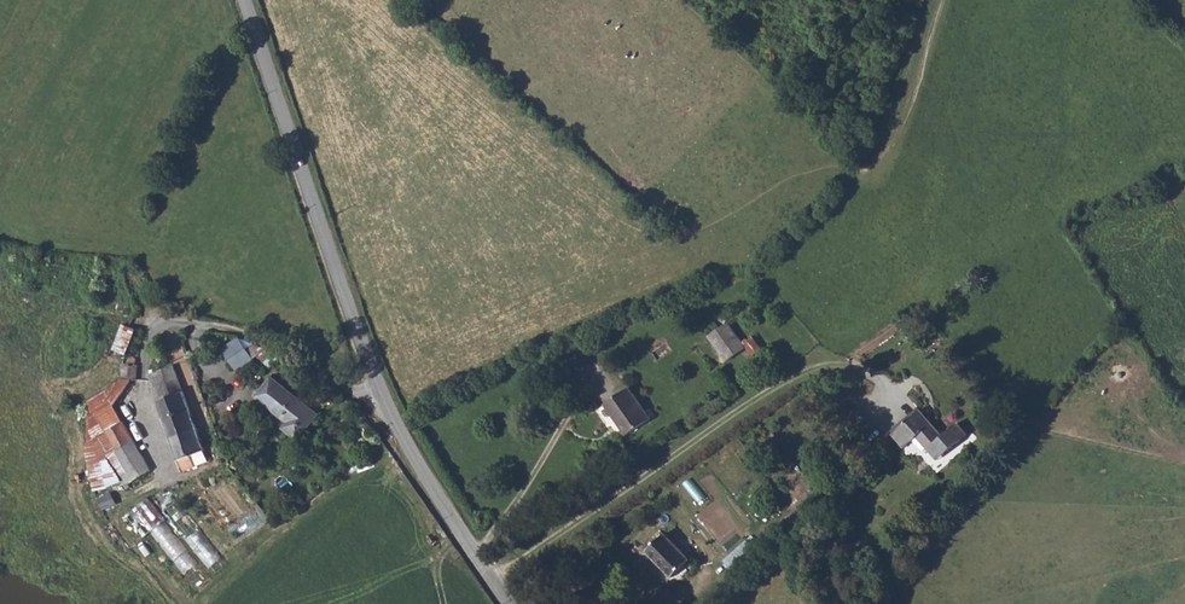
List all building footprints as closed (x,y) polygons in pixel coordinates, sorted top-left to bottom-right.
[(734,316),(726,323),(742,345),(748,353),(757,347),(734,316)] [(742,345),(726,323),(724,321),(709,333),(726,357),(742,345)] [(251,358),(237,337),(221,348),(235,369),(251,358)] [(115,360),(126,364),(136,357),(132,355),(118,352),(115,360)] [(126,364),(123,377),(137,379),(141,366),(141,363),(138,362),(136,357),(126,364)] [(174,366),(151,373),(186,472),(197,467),(192,456),(204,451),(174,366)] [(320,411),(271,377),(257,397),(291,421),(286,427),(302,437),(320,411)] [(630,390),(605,406),(625,437),(650,420),(630,390)] [(863,434),(874,425),(854,401),(843,410),(863,434)] [(912,430),(926,444),(931,439),(938,446),(962,424),(951,413),(937,426),(916,403),(889,428),(901,440),(912,430)] [(122,415),(110,419),(113,420),(116,425),(106,432),(116,451),(128,472),(121,477),(129,490),(132,487),(131,483),(150,473),(152,476),(161,470),(155,462),(148,465),(124,424),(126,422),(122,415)] [(931,439),(926,444),(932,452),(938,446),(931,439)] [(154,498),(187,537),(199,527),(166,488),(154,498)] [(102,507),(116,504),(113,492),(100,495),(102,507)] [(146,498),(126,515),(145,536),(151,530),(173,555),(186,544),(146,498)] [(664,533),(646,550),(671,577),(689,560),(664,533)]
